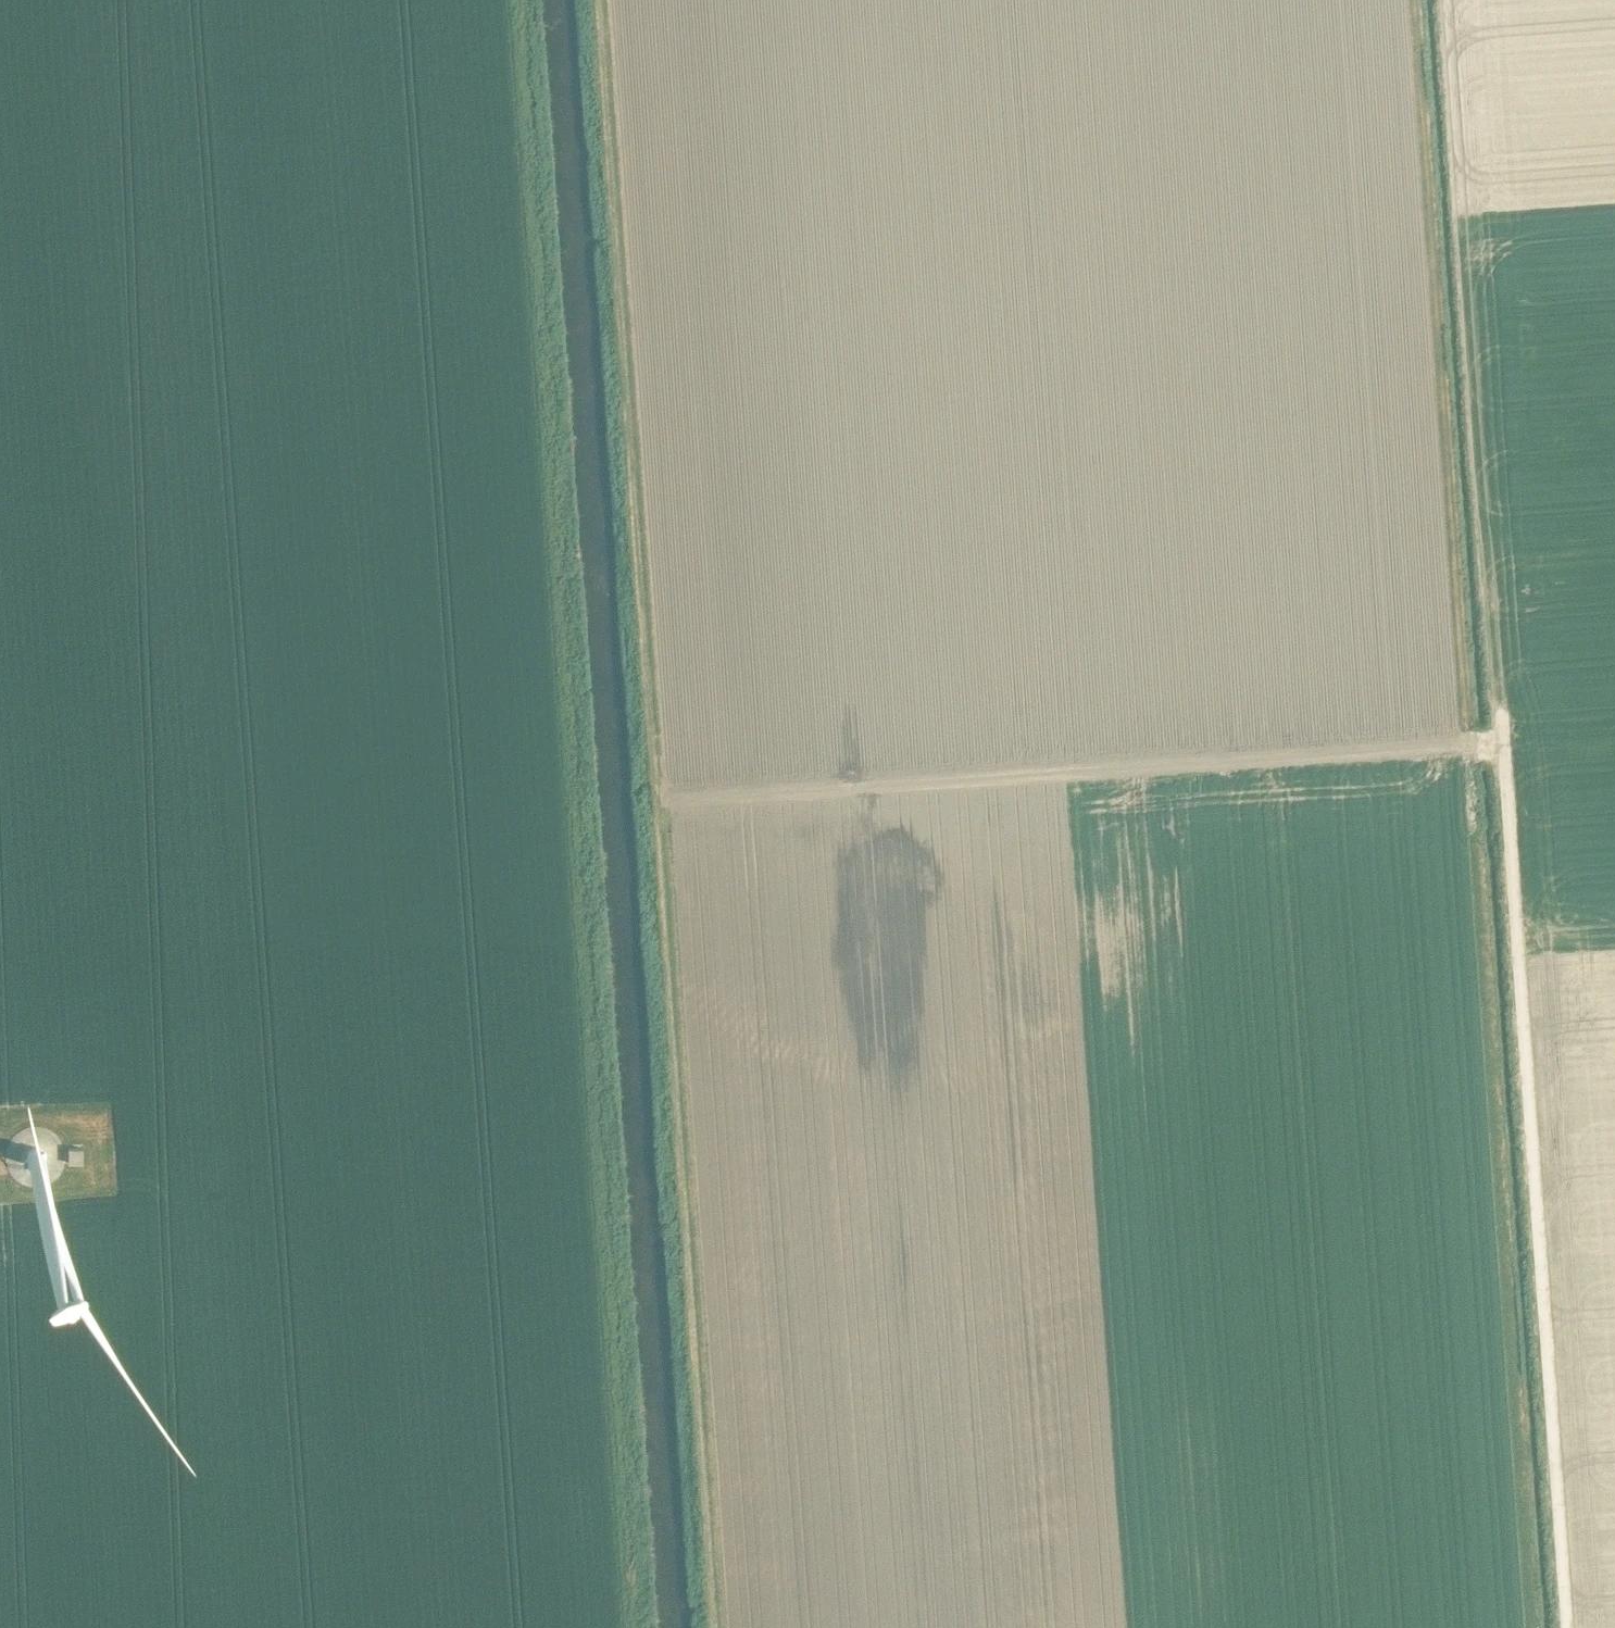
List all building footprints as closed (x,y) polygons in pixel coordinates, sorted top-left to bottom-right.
[(6,1171),(7,1174),(9,1177),(11,1180),(14,1183),(17,1186),(21,1188),(25,1190),(29,1191),(33,1192),(38,1191),(42,1191),(46,1190),(50,1188),(53,1185),(57,1182),(60,1179),(62,1175),(64,1171),(65,1167),(66,1162),(65,1157),(64,1152),(62,1148),(60,1144),(57,1140),(54,1137),(50,1135),(46,1133),(41,1131),(37,1131),(32,1131),(28,1132),(23,1133),(19,1135),(15,1138),(12,1141),(9,1145),(7,1149),(6,1153),(5,1157),(5,1160),(5,1164),(5,1167),(6,1171)]
